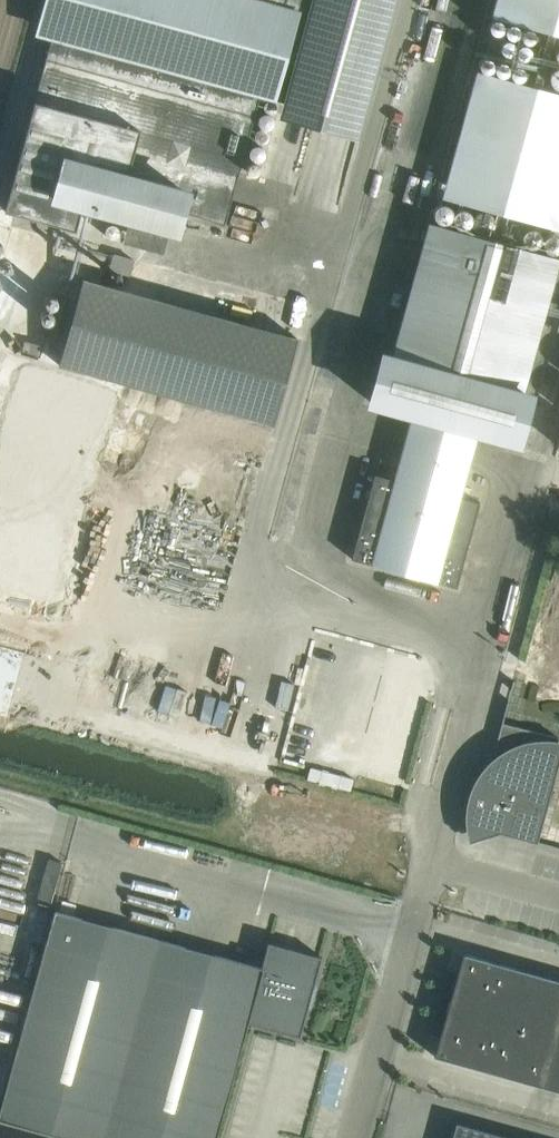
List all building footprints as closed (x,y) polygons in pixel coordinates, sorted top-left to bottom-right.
[(46,57),(254,115),(259,96),(286,0),(62,0),(46,57)] [(259,96),(283,102),(365,125),(399,0),(286,0),(259,96)] [(494,21),(558,39),(558,0),(500,0),(494,21)] [(46,57),(4,209),(75,229),(81,207),(167,231),(173,209),(224,223),(254,115),(46,57)] [(477,79),(443,205),(558,236),(558,101),(477,79)] [(556,254),(435,221),(383,409),(410,416),(478,435),(504,442),(556,254)] [(85,280),(62,366),(277,424),(300,338),(85,280)] [(461,497),(478,435),(410,416),(393,478),(374,473),(351,558),(457,587),(480,502),(461,497)] [(492,763),(484,772),(477,782),(472,793),(469,805),(468,817),(469,829),(472,841),(499,832),(558,848),(558,847),(537,841),(543,815),(538,814),(558,737),(503,722),(514,680),(513,680),(491,762),(492,763)] [(261,967),(55,910),(0,1110),(0,1119),(70,1137),(216,1137),(248,1022),(300,1036),(322,956),(268,941),(261,967)] [(463,953),(434,1056),(558,1091),(558,980),(463,953)] [(451,1137),(515,1137),(456,1122),(451,1137)]
